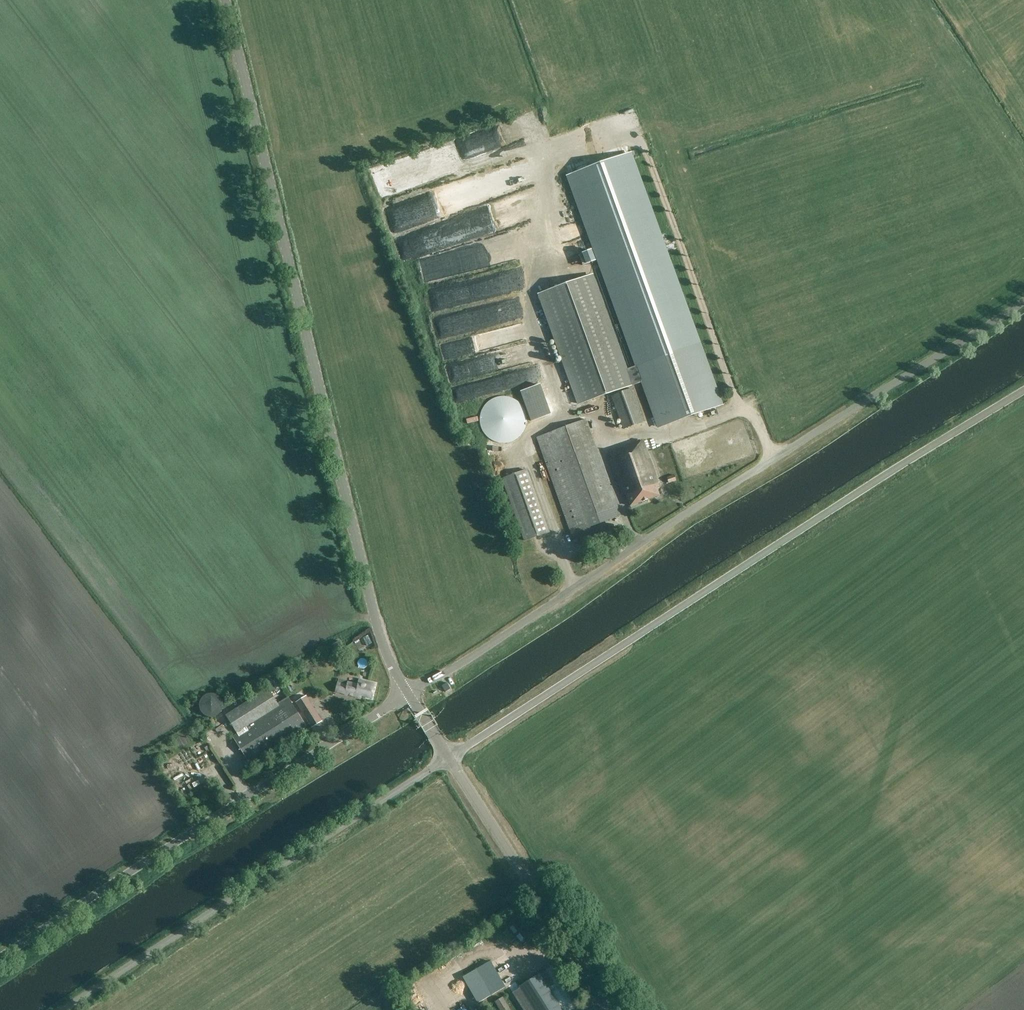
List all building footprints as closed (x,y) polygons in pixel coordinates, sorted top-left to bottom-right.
[(388,233),(392,245),(443,231),(439,214),(453,210),(446,187),(383,205),(389,227),(401,223),(403,229),(388,233)] [(464,249),(425,257),(427,264),(421,266),(424,283),(469,273),(464,249)] [(578,263),(572,265),(576,275),(581,273),(578,263)] [(642,381),(659,427),(721,405),(698,343),(625,369),(591,276),(539,295),(579,404),(631,385),(642,381)] [(446,377),(474,373),(474,376),(488,374),(486,358),(445,364),(446,377)] [(520,392),(531,421),(550,414),(539,385),(520,392)] [(632,389),(611,396),(623,429),(644,421),(632,389)] [(526,421),(526,419),(526,417),(526,415),(525,413),(525,411),(524,409),(523,407),(522,406),(520,404),(519,403),(517,401),(516,400),(514,399),(512,398),(510,397),(508,397),(506,396),(504,396),(502,396),(500,396),(498,397),(496,397),(494,398),(492,399),(490,399),(489,401),(487,402),(486,403),(484,405),(483,406),(482,408),(481,410),(480,412),(480,414),(479,416),(479,418),(479,420),(479,422),(479,424),(480,426),(481,428),(481,430),(482,432),(483,434),(485,435),(486,437),(488,438),(489,439),(491,440),(493,441),(495,442),(497,443),(499,443),(501,443),(503,443),(505,443),(507,443),(509,442),(511,442),(513,441),(515,440),(517,439),(518,437),(520,436),(521,434),(522,433),(523,431),(524,429),(525,427),(526,425),(526,423),(526,421)] [(536,438),(545,462),(594,444),(586,420),(536,438)] [(619,451),(609,455),(623,496),(626,495),(630,506),(659,496),(657,489),(660,488),(643,441),(618,450),(619,451)] [(619,512),(594,444),(545,462),(574,542),(592,535),(586,518),(609,510),(611,515),(619,512)] [(527,470),(502,479),(524,541),(549,532),(527,470)] [(673,475),(666,478),(668,484),(676,481),(673,475)] [(529,627),(515,639),(521,648),(536,636),(529,627)] [(343,647),(340,641),(332,645),(335,651),(343,647)] [(488,660),(475,668),(479,674),(491,666),(488,660)] [(459,681),(472,672),(469,667),(456,676),(459,681)] [(347,682),(339,679),(336,691),(360,698),(361,695),(371,698),(375,684),(359,680),(358,685),(347,682)] [(451,689),(447,683),(442,686),(445,692),(451,689)] [(278,706),(268,690),(226,717),(236,732),(231,735),(249,763),(306,727),(289,699),(278,706)] [(209,717),(211,718),(213,717),(214,717),(215,717),(216,716),(217,716),(219,715),(220,714),(220,713),(221,712),(222,711),(222,710),(222,709),(223,708),(223,707),(223,706),(223,705),(223,704),(223,703),(223,702),(222,701),(222,700),(221,699),(220,698),(219,697),(219,696),(217,695),(215,694),(214,694),(212,694),(211,694),(210,694),(208,694),(207,694),(206,695),(205,695),(204,696),(203,697),(202,698),(201,699),(201,700),(200,701),(200,702),(200,703),(199,704),(199,705),(199,706),(199,707),(199,708),(200,709),(200,710),(200,711),(201,712),(201,713),(202,713),(203,714),(204,715),(206,716),(208,717),(209,717)] [(319,717),(306,697),(296,703),(309,724),(319,717)] [(167,773),(161,781),(167,785),(173,777),(167,773)] [(491,1000),(488,1002),(493,1009),(510,1009),(514,1007),(512,1004),(507,1006),(502,998),(508,994),(506,990),(487,959),(473,968),(491,1000)] [(522,992),(516,996),(525,1009),(562,1009),(539,974),(519,986),(522,992)] [(464,1002),(471,993),(455,980),(448,989),(464,1002)] [(420,997),(415,1000),(421,1007),(425,1004),(420,997)]
